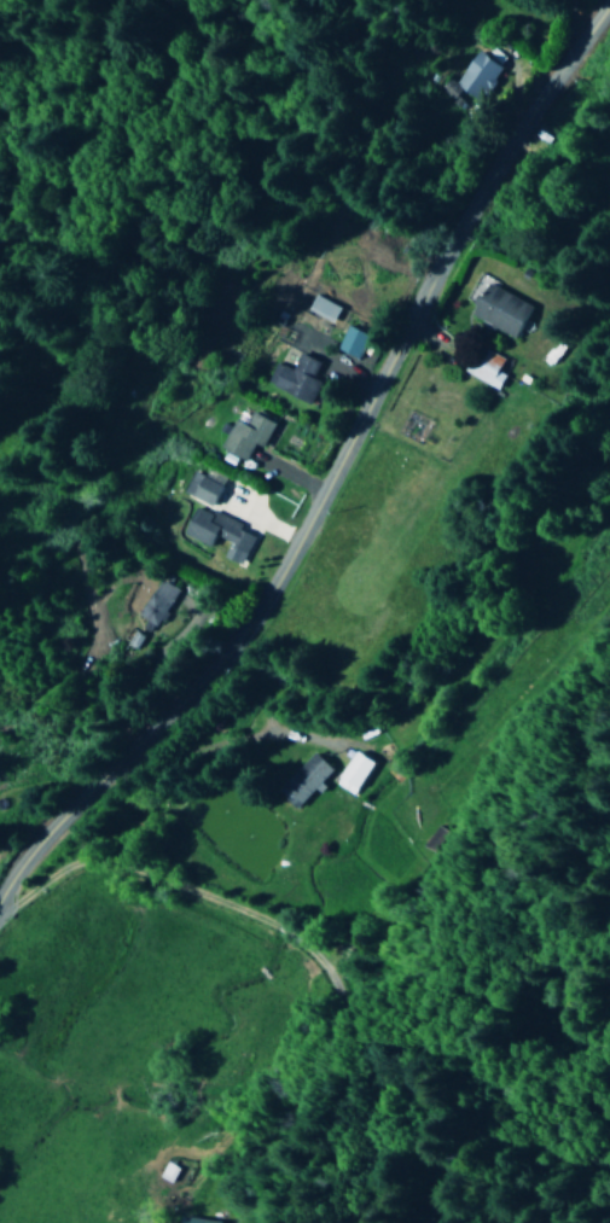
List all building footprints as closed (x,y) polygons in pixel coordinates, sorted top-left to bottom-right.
[(502,70),(476,50),(451,83),(477,103),(502,70)] [(471,317),(510,338),(528,305),(489,284),(471,317)] [(371,335),(349,324),(338,349),(360,359),(371,335)] [(498,356),(469,344),(457,372),(493,387),(499,374),(492,371),(498,356)] [(264,383),(311,405),(322,381),(313,377),(321,361),(300,352),(292,370),(274,362),(264,383)] [(220,447),(247,461),(256,444),(264,448),(276,424),(251,411),(247,417),(238,412),(220,447)] [(224,487),(190,471),(181,492),(214,507),(224,487)] [(241,566),(256,534),(196,505),(182,534),(211,548),(216,537),(227,543),(221,556),(241,566)] [(152,635),(179,592),(158,579),(135,615),(144,621),(140,627),(152,635)] [(376,762),(357,751),(337,786),(357,797),(376,762)] [(335,771),(316,752),(278,791),(297,810),(335,771)] [(156,1177),(169,1184),(177,1169),(164,1163),(156,1177)]
